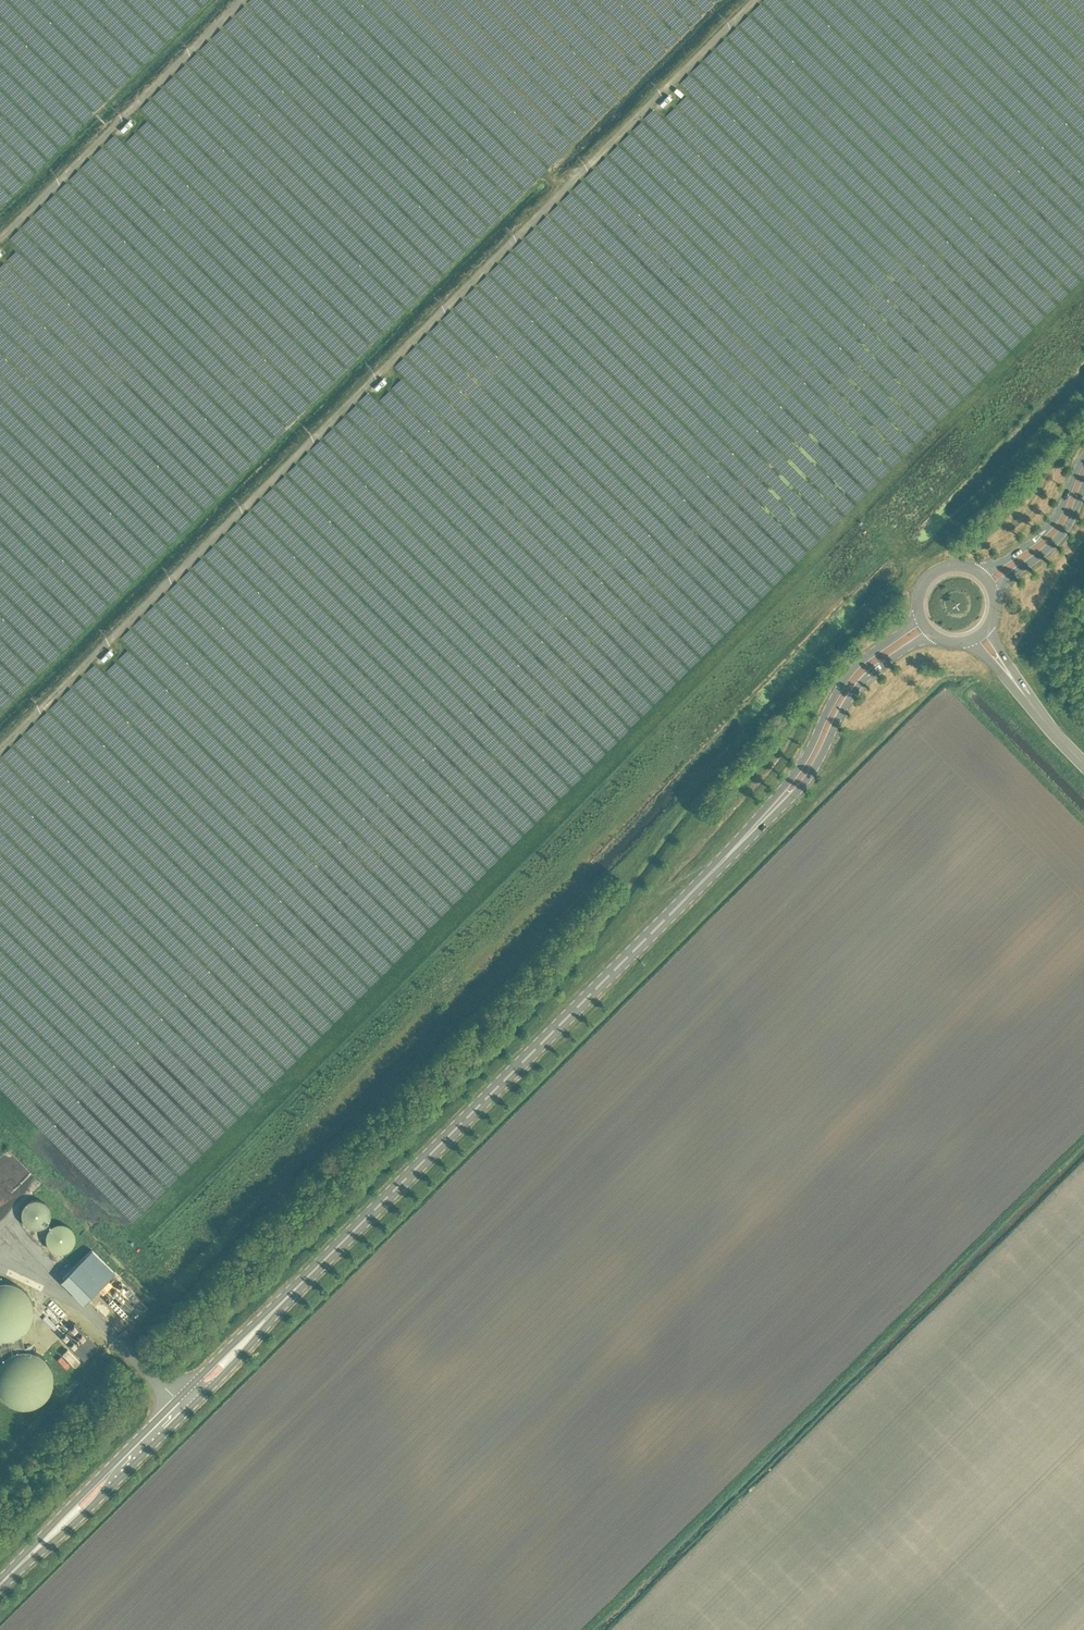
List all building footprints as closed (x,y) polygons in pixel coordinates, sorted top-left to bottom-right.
[(794,37),(793,42),(796,46),(802,41),(801,46),(802,46),(804,45),(803,32),(803,31),(807,31),(803,26),(808,22),(807,10),(810,7),(815,8),(816,15),(824,17),(825,14),(825,7),(821,10),(821,0),(792,0),(794,37)] [(798,66),(805,60),(796,50),(792,54),(798,61),(796,63),(798,66)] [(50,1217),(51,1214),(50,1211),(50,1209),(48,1206),(46,1204),(44,1202),(42,1200),(39,1199),(36,1199),(33,1199),(31,1200),(28,1201),(26,1203),(24,1205),(22,1208),(21,1210),(21,1213),(21,1216),(21,1219),(23,1221),(24,1224),(26,1226),(28,1227),(31,1228),(34,1229),(37,1229),(39,1229),(42,1228),(44,1226),(47,1224),(48,1222),(50,1220),(50,1217)] [(66,1252),(69,1250),(71,1248),(73,1246),(74,1244),(75,1241),(75,1238),(75,1236),(74,1233),(73,1230),(71,1228),(69,1226),(67,1225),(64,1224),(62,1223),(59,1223),(56,1224),(53,1225),(51,1226),(49,1228),(47,1231),(46,1233),(45,1236),(45,1239),(46,1242),(47,1244),(48,1247),(50,1249),(52,1251),(55,1252),(58,1253),(61,1253),(63,1253),(66,1252)] [(67,1270),(91,1294),(115,1270),(91,1246),(67,1270)] [(1,1339),(7,1339),(13,1338),(18,1336),(23,1333),(27,1329),(30,1324),(32,1319),(33,1313),(33,1307),(32,1302),(29,1296),(26,1292),(22,1288),(17,1285),(12,1283),(7,1281),(1,1281),(0,1282),(0,1339),(1,1339)] [(61,1337),(84,1360),(98,1346),(75,1323),(61,1337)] [(21,1334),(18,1336),(13,1338),(7,1339),(1,1339),(0,1339),(0,1365),(0,1364),(2,1362),(3,1361),(6,1358),(7,1357),(10,1355),(11,1354),(15,1353),(16,1352),(20,1351),(25,1351),(21,1334)] [(62,1354),(75,1366),(80,1361),(67,1349),(62,1354)] [(53,1388),(54,1383),(54,1377),(53,1372),(51,1367),(49,1362),(45,1358),(41,1355),(36,1353),(31,1351),(25,1351),(20,1351),(16,1352),(15,1353),(11,1354),(10,1355),(7,1357),(6,1358),(3,1361),(2,1362),(0,1364),(0,1365),(0,1394),(1,1396),(5,1401),(9,1404),(14,1406),(19,1408),(25,1409),(30,1408),(35,1407),(40,1405),(44,1402),(48,1398),(51,1393),(53,1388)]
